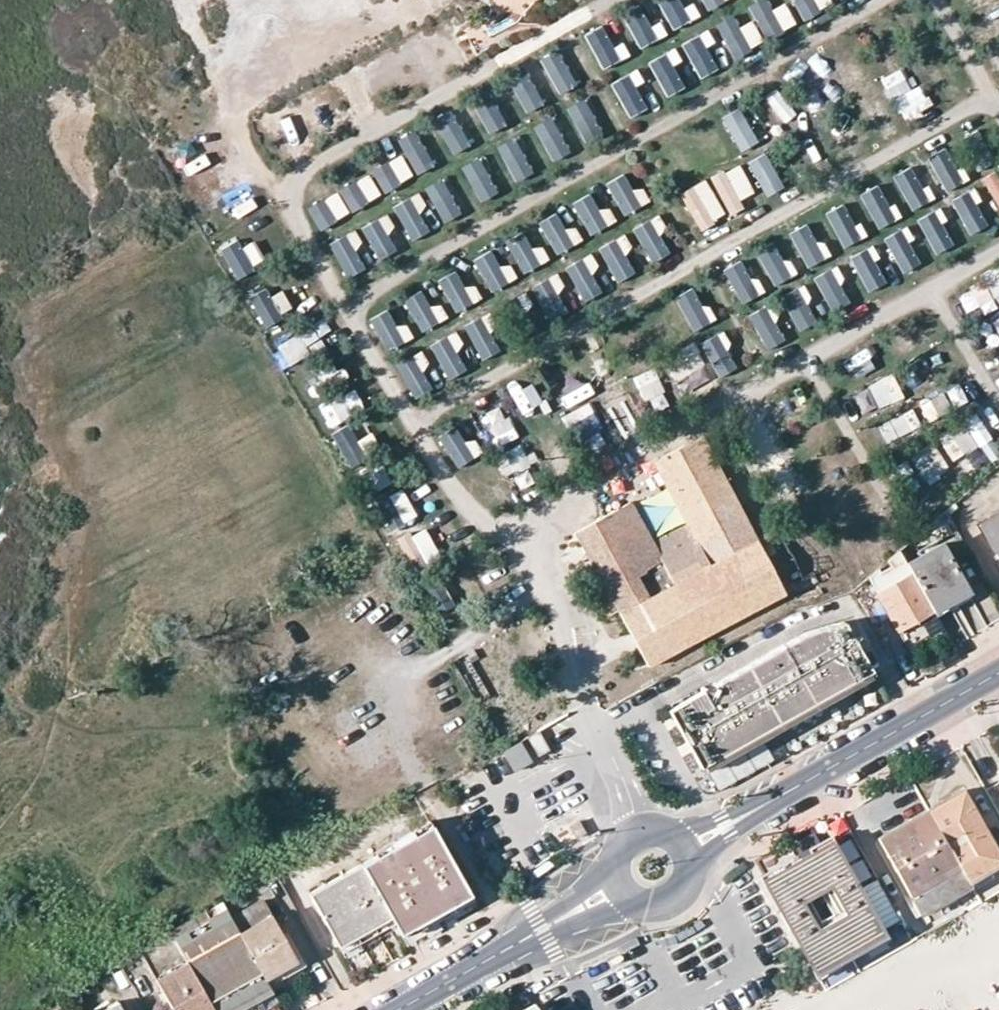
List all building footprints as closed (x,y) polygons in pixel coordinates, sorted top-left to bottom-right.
[(673,32),(694,21),(683,0),(656,0),(673,32)] [(707,12),(728,0),(700,0),(707,12)] [(748,6),(763,40),(795,26),(785,3),(769,10),(765,0),(762,0),(748,6)] [(803,22),(821,12),(814,0),(790,0),(803,22)] [(644,3),(622,13),(637,49),(660,40),(644,3)] [(751,22),(738,28),(733,16),(715,25),(731,59),(762,44),(751,22)] [(608,25),(585,34),(599,71),(622,62),(608,25)] [(696,80),(720,71),(705,33),(681,42),(696,80)] [(556,50),(538,60),(558,96),(576,86),(556,50)] [(647,63),(666,99),(689,87),(670,51),(647,63)] [(546,106),(531,67),(508,76),(523,115),(546,106)] [(637,89),(645,85),(637,70),(610,83),(627,118),(646,109),(637,89)] [(807,90),(817,110),(844,98),(834,77),(807,90)] [(468,101),(488,135),(506,124),(486,90),(468,101)] [(766,98),(778,125),(795,118),(783,91),(766,98)] [(586,98),(566,108),(582,143),(603,133),(586,98)] [(738,109),(721,119),(742,154),(759,144),(738,109)] [(432,120),(451,156),(469,147),(451,111),(432,120)] [(550,116),(532,125),(552,163),(570,153),(550,116)] [(307,138),(302,117),(290,120),(296,141),(307,138)] [(395,140),(414,176),(433,166),(414,130),(395,140)] [(978,130),(960,140),(977,172),(995,162),(978,130)] [(513,138),(494,149),(516,184),(534,173),(513,138)] [(943,193),(962,186),(947,149),(928,156),(943,193)] [(770,152),(749,160),(763,197),(784,190),(770,152)] [(382,194),(412,179),(401,156),(370,170),(382,194)] [(482,158),(462,166),(476,203),(496,196),(482,158)] [(727,212),(756,199),(740,164),(711,177),(727,212)] [(892,178),(911,212),(931,201),(912,166),(892,178)] [(995,171),(981,179),(998,212),(998,178),(995,171)] [(306,209),(318,231),(381,196),(369,174),(306,209)] [(621,217),(644,208),(631,174),(607,183),(621,217)] [(444,178),(423,189),(442,224),(463,213),(444,178)] [(705,179),(679,194),(700,232),(727,217),(705,179)] [(877,186),(858,196),(878,231),(896,220),(877,186)] [(952,199),(966,235),(987,227),(973,191),(952,199)] [(591,194),(572,203),(588,238),(617,224),(608,207),(599,211),(591,194)] [(415,195),(392,205),(409,243),(432,233),(415,195)] [(844,205),(825,213),(842,249),(860,241),(844,205)] [(918,218),(932,256),(951,248),(937,211),(918,218)] [(538,224),(555,258),(578,246),(560,212),(538,224)] [(374,259),(398,252),(386,216),(362,224),(374,259)] [(653,218),(632,230),(651,263),(672,251),(653,218)] [(812,224),(790,232),(804,269),(826,260),(812,224)] [(901,274),(921,263),(903,229),(883,240),(901,274)] [(345,279),(367,269),(350,233),(328,243),(345,279)] [(524,278),(551,262),(541,245),(532,250),(522,233),(504,243),(524,278)] [(615,283),(638,272),(621,237),(598,248),(615,283)] [(237,239),(219,249),(235,279),(253,270),(237,239)] [(774,287),(792,277),(773,243),(755,253),(774,287)] [(866,293),(887,283),(869,247),(849,257),(866,293)] [(472,260),(491,296),(508,286),(489,251),(472,260)] [(586,256),(564,269),(584,303),(606,291),(586,256)] [(742,261),(724,268),(737,303),(755,297),(742,261)] [(831,314),(852,303),(833,268),(812,279),(831,314)] [(955,296),(968,319),(998,301),(998,270),(955,296)] [(455,272),(437,282),(454,314),(472,305),(455,272)] [(550,327),(573,317),(553,274),(530,285),(550,327)] [(292,311),(279,285),(249,301),(263,326),(292,311)] [(779,298),(799,332),(817,322),(797,288),(779,298)] [(673,298),(692,334),(710,324),(692,289),(673,298)] [(421,335),(439,325),(421,292),(403,302),(421,335)] [(516,297),(498,306),(514,340),(533,330),(516,297)] [(748,316),(766,353),(785,343),(767,307),(748,316)] [(386,311),(369,319),(387,356),(415,342),(405,323),(395,328),(386,311)] [(464,325),(480,362),(499,353),(483,317),(464,325)] [(456,332),(429,345),(447,382),(467,372),(457,352),(464,349),(456,332)] [(717,378),(738,368),(721,332),(700,342),(717,378)] [(300,344),(304,355),(328,347),(324,335),(300,344)] [(664,359),(683,395),(711,380),(692,344),(664,359)] [(409,397),(432,389),(419,354),(397,362),(409,397)] [(842,370),(846,386),(864,381),(860,365),(842,370)] [(893,375),(853,393),(865,418),(904,400),(893,375)] [(306,376),(292,383),(305,407),(318,400),(306,376)] [(611,415),(634,404),(624,382),(600,393),(611,415)] [(485,437),(506,427),(494,403),(473,413),(485,437)] [(912,410),(892,420),(902,440),(922,430),(912,410)] [(977,419),(944,439),(966,473),(998,453),(977,419)] [(348,464),(379,456),(369,420),(339,427),(348,464)] [(437,438),(456,469),(475,458),(456,426),(437,438)] [(701,437),(654,462),(668,490),(679,510),(688,526),(652,544),(629,504),(575,532),(612,597),(647,666),(733,620),(783,592),(739,509),(730,493),(701,437)] [(521,444),(503,451),(518,491),(536,484),(521,444)] [(910,458),(925,484),(950,469),(935,444),(910,458)] [(364,470),(369,486),(385,481),(380,465),(364,470)] [(374,501),(388,531),(417,517),(402,487),(374,501)] [(998,563),(998,512),(978,524),(998,563)] [(411,570),(442,554),(427,525),(396,541),(411,570)] [(963,592),(965,591),(940,547),(936,540),(920,550),(921,555),(907,563),(933,609),(953,598),(963,592)] [(868,578),(867,579),(889,616),(897,630),(910,622),(933,609),(907,563),(900,550),(899,552),(868,578)] [(440,577),(421,587),(435,616),(455,607),(440,577)] [(669,710),(701,767),(704,765),(744,742),(769,728),(871,669),(843,622),(807,632),(669,710)] [(744,742),(704,765),(719,790),(769,762),(762,750),(777,742),(769,728),(744,742)] [(538,755),(549,749),(539,731),(529,737),(538,755)] [(534,761),(523,742),(506,752),(517,771),(534,761)] [(998,861),(998,858),(962,792),(950,799),(928,811),(948,847),(966,879),(998,861)] [(899,828),(879,839),(908,893),(912,891),(921,904),(966,879),(948,847),(928,811),(899,828)] [(569,826),(572,830),(577,840),(587,834),(580,820),(569,826)] [(471,895),(431,824),(308,893),(338,947),(391,918),(400,913),(417,925),(471,895)] [(820,848),(763,879),(813,968),(833,957),(835,962),(865,945),(862,941),(899,919),(878,878),(859,888),(833,840),(820,848)] [(423,936),(476,906),(471,895),(417,925),(423,936)] [(263,901),(231,919),(264,979),(280,971),(297,962),(282,935),(263,901)] [(264,979),(231,919),(228,912),(174,942),(186,964),(213,1009),(241,1009),(254,1003),(250,997),(256,993),(268,986),(264,979)] [(400,935),(417,925),(400,913),(391,918),(400,935)] [(301,969),(297,962),(280,971),(264,979),(268,986),(301,969)] [(156,981),(172,1009),(213,1009),(186,964),(156,981)] [(268,986),(256,993),(264,1009),(277,1003),(268,986)] [(254,1003),(257,1009),(264,1009),(256,993),(250,997),(254,1003)] [(118,1001),(100,1009),(123,1009),(118,1001)]
